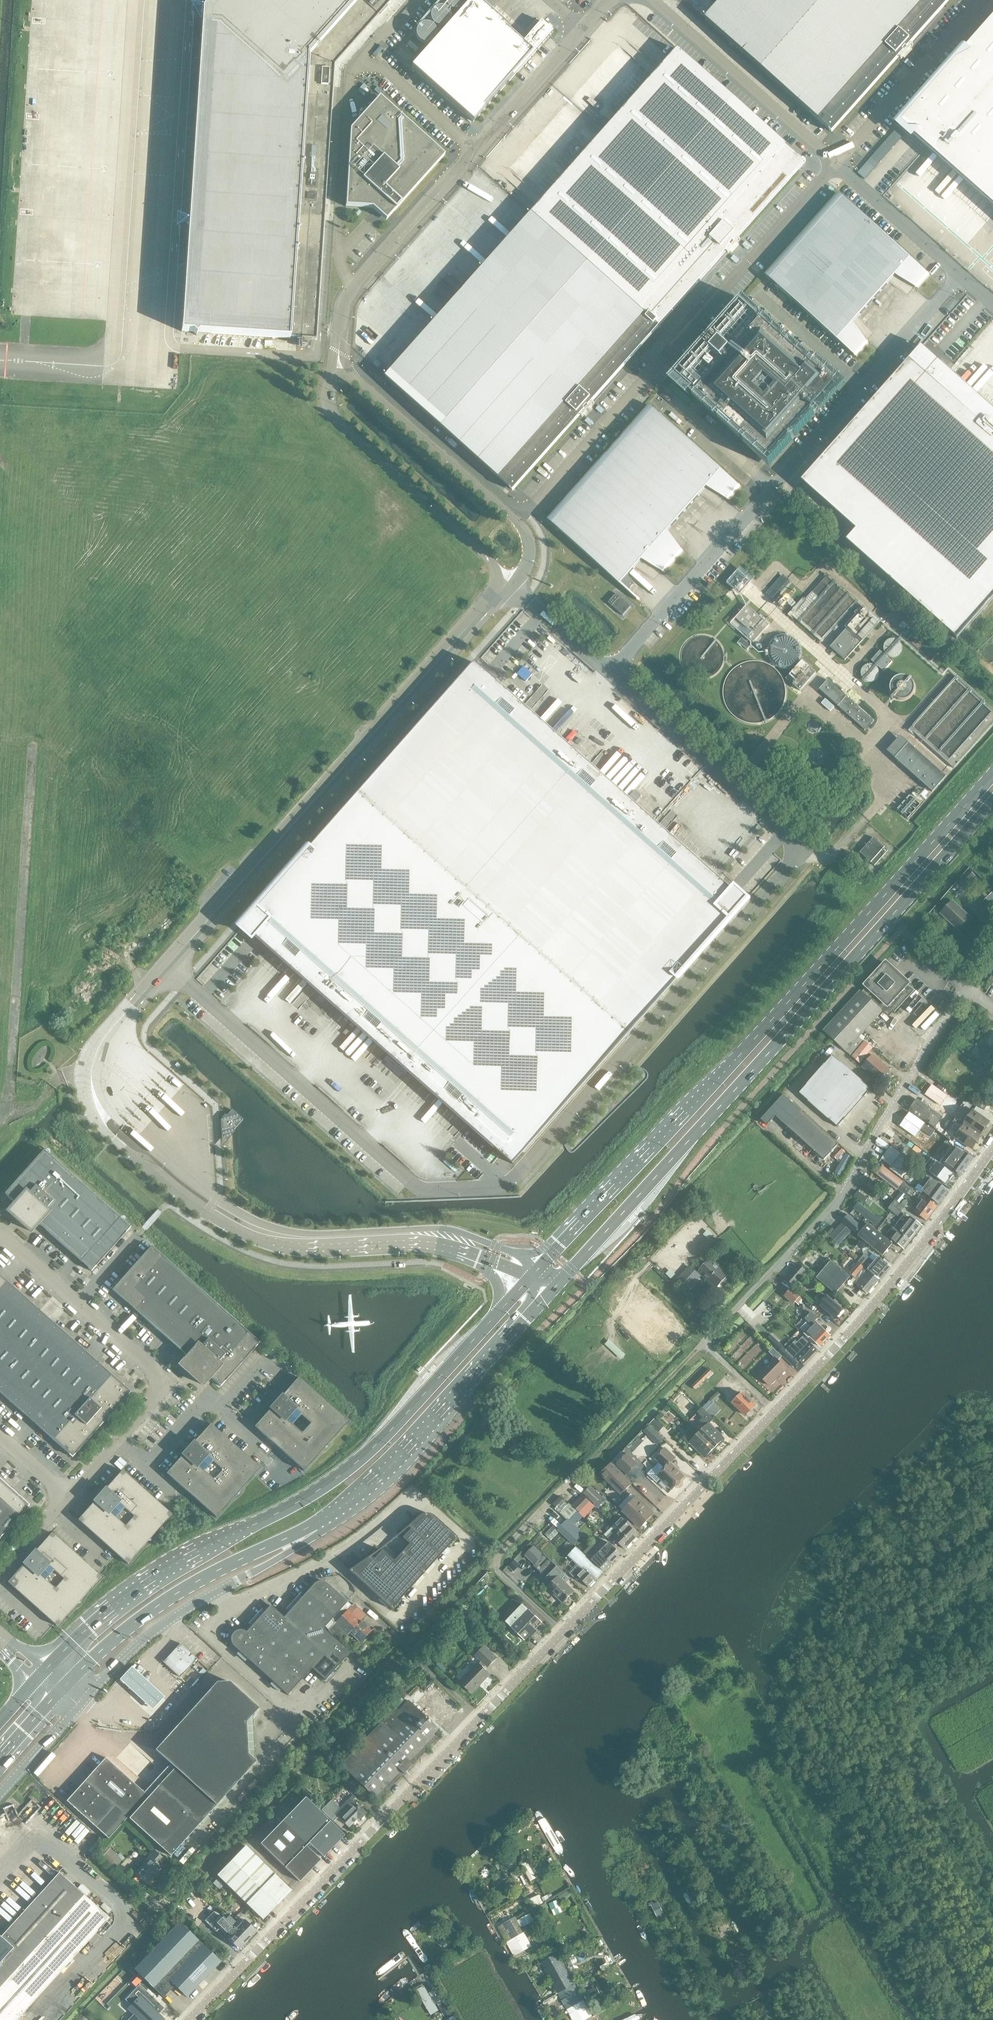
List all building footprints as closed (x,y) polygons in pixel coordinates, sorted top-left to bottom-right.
[(203,10),(181,331),(316,340),(334,65),(391,0),(212,0),(203,10)] [(477,0),(470,0),(411,67),(473,122),(553,32),(544,24),(545,23),(543,21),(525,42),(477,0)] [(706,20),(833,132),(949,0),(723,0),(706,20)] [(903,120),(915,131),(912,134),(992,206),(992,18),(903,120)] [(679,49),(535,211),(662,324),(806,162),(679,49)] [(379,97),(350,130),(345,207),(372,208),(386,220),(444,154),(379,97)] [(837,194),(763,276),(765,278),(836,341),(857,358),(869,345),(868,344),(852,325),(894,278),(913,288),(918,290),(930,277),(837,194)] [(535,211),(386,378),(514,491),(662,324),(535,211)] [(814,364),(811,361),(744,301),(742,300),(669,382),(687,398),(690,394),(764,461),(769,465),(817,412),(820,414),(846,386),(823,366),(817,361),(814,364)] [(923,346),(801,480),(856,531),(848,539),(957,639),(992,599),(992,410),(923,346)] [(654,410),(648,405),(547,519),(552,524),(619,584),(639,601),(640,600),(621,583),(620,582),(640,559),(665,573),(684,552),(667,530),(705,487),(727,500),(729,500),(740,487),(720,469),(654,410)] [(790,583),(782,575),(766,593),(774,600),(790,583)] [(827,575),(792,616),(823,642),(858,602),(827,575)] [(608,602),(623,615),(631,606),(616,593),(608,602)] [(736,615),(731,622),(753,642),(769,625),(748,606),(738,617),(736,615)] [(865,608),(830,646),(845,659),(880,621),(865,608)] [(801,659),(802,655),(802,651),(801,647),(799,644),(796,640),(793,638),(789,637),(785,636),(781,637),(777,638),(774,641),(771,644),(769,648),(769,652),(769,656),(771,660),(773,664),(776,666),(780,668),(784,669),(788,669),(792,668),(795,666),(798,663),(801,659)] [(901,651),(901,648),(900,646),(899,643),(897,641),(894,641),(891,640),(889,641),(886,643),(885,645),(884,648),(884,651),(885,653),(887,655),(890,657),(892,657),(895,657),(898,656),(900,654),(901,651)] [(880,651),(871,660),(884,671),(892,661),(880,651)] [(802,661),(789,675),(796,681),(793,684),(800,691),(816,673),(802,661)] [(476,663),(358,795),(628,1035),(743,906),(730,894),(733,891),(476,663)] [(878,678),(879,675),(879,672),(877,670),(875,667),(873,666),(870,665),(867,666),(864,667),(862,669),(861,672),(861,675),(861,678),(863,680),(865,682),(868,683),(871,683),(874,682),(876,681),(878,678)] [(955,769),(992,726),(992,710),(957,679),(912,730),(955,769)] [(820,689),(865,730),(873,721),(828,680),(820,689)] [(913,695),(913,692),(913,690),(912,688),(911,686),(909,684),(907,682),(905,681),(903,680),(900,680),(898,681),(896,682),(894,683),(892,685),(891,687),(890,689),(889,692),(890,694),(890,697),(892,699),(893,701),(895,702),(897,703),(900,704),(902,704),(905,703),(907,702),(909,701),(911,699),(912,697),(913,695)] [(887,751),(933,791),(946,776),(900,736),(887,751)] [(628,1035),(358,795),(246,922),(259,933),(256,936),(513,1164),(628,1035)] [(873,837),(860,853),(874,866),(888,851),(873,837)] [(964,888),(975,876),(969,870),(958,882),(964,888)] [(952,901),(941,913),(958,929),(970,917),(952,901)] [(907,983),(885,963),(865,985),(866,986),(861,991),(860,990),(822,1031),(850,1056),(849,1057),(859,1066),(874,1049),(860,1036),(883,1012),(887,1015),(892,1010),(893,1011),(914,989),(913,989),(912,990),(906,985),(907,983)] [(990,1054),(991,1055),(987,1060),(985,1058),(983,1060),(981,1058),(977,1062),(980,1064),(979,1065),(991,1074),(992,1072),(992,1050),(990,1054)] [(890,1069),(873,1055),(862,1067),(879,1081),(884,1075),(886,1075),(888,1073),(888,1071),(890,1069)] [(840,1127),(873,1089),(835,1056),(802,1094),(840,1127)] [(926,1093),(942,1104),(949,1094),(933,1083),(926,1093)] [(974,1101),(979,1094),(968,1086),(963,1094),(974,1101)] [(783,1095),(761,1120),(767,1125),(776,1116),(788,1127),(823,1160),(837,1144),(802,1111),(783,1095)] [(981,1100),(978,1106),(984,1110),(988,1104),(981,1100)] [(931,1122),(936,1114),(919,1101),(913,1110),(931,1122)] [(232,1110),(223,1120),(224,1141),(243,1120),(232,1110)] [(989,1122),(973,1110),(964,1123),(981,1135),(980,1135),(989,1122)] [(900,1125),(899,1126),(916,1138),(925,1124),(909,1112),(900,1125)] [(964,1124),(955,1137),(972,1149),(981,1135),(964,1123),(963,1124),(964,1124)] [(893,1145),(883,1157),(902,1173),(912,1160),(893,1145)] [(957,1147),(945,1163),(960,1175),(967,1166),(972,1158),(964,1152),(957,1147)] [(44,1150),(5,1194),(15,1203),(8,1211),(31,1231),(38,1223),(40,1226),(82,1262),(88,1268),(92,1271),(131,1228),(120,1218),(44,1150)] [(926,1154),(918,1165),(927,1172),(933,1177),(942,1183),(950,1172),(926,1154)] [(883,1166),(878,1171),(886,1177),(883,1180),(897,1191),(898,1189),(903,1183),(904,1182),(883,1166)] [(927,1172),(924,1176),(918,1184),(915,1189),(921,1194),(923,1191),(926,1194),(925,1194),(939,1204),(949,1191),(935,1181),(932,1179),(933,1177),(927,1172)] [(875,1198),(881,1190),(869,1181),(863,1189),(875,1198)] [(920,1194),(915,1201),(932,1214),(938,1206),(923,1196),(920,1194)] [(905,1207),(901,1204),(895,1200),(894,1200),(892,1199),(887,1206),(889,1208),(888,1209),(898,1217),(905,1207)] [(932,1214),(915,1201),(911,1206),(915,1209),(914,1212),(927,1221),(932,1214)] [(901,1227),(901,1228),(898,1231),(911,1242),(923,1226),(910,1216),(909,1217),(904,1214),(896,1224),(901,1227)] [(868,1223),(864,1228),(849,1215),(843,1221),(858,1236),(869,1245),(872,1247),(882,1256),(892,1243),(868,1223)] [(841,1223),(830,1236),(839,1245),(851,1232),(841,1223)] [(886,1235),(904,1250),(911,1242),(898,1231),(892,1227),(886,1235)] [(117,1294),(145,1320),(187,1357),(180,1365),(202,1385),(209,1377),(220,1387),(259,1343),(151,1246),(114,1288),(119,1292),(117,1294)] [(865,1254),(858,1262),(880,1280),(891,1267),(878,1256),(875,1260),(870,1256),(869,1257),(865,1254)] [(716,1289),(729,1274),(710,1257),(697,1272),(716,1289)] [(835,1294),(850,1277),(847,1274),(848,1273),(837,1264),(836,1265),(831,1261),(816,1278),(835,1294)] [(880,1280),(858,1262),(849,1273),(855,1278),(854,1278),(857,1281),(855,1283),(868,1294),(880,1280)] [(807,1271),(798,1263),(785,1278),(794,1285),(807,1271)] [(38,1428),(37,1429),(44,1436),(41,1440),(67,1463),(130,1392),(0,1276),(0,1393),(38,1428)] [(794,1304),(801,1296),(791,1288),(784,1296),(794,1304)] [(834,1320),(844,1309),(827,1295),(818,1306),(834,1320)] [(809,1338),(810,1337),(820,1346),(830,1336),(815,1321),(817,1319),(811,1313),(805,1319),(812,1326),(804,1334),(809,1338)] [(803,1365),(818,1349),(807,1339),(793,1355),(803,1365)] [(782,1347),(778,1352),(782,1356),(791,1366),(797,1361),(787,1352),(782,1347)] [(775,1357),(758,1374),(770,1386),(772,1384),(773,1384),(776,1381),(776,1379),(787,1368),(778,1360),(782,1356),(778,1352),(773,1348),(769,1352),(775,1357)] [(709,1369),(691,1386),(695,1389),(712,1372),(709,1369)] [(347,1422),(298,1378),(254,1427),(303,1472),(347,1422)] [(739,1420),(750,1408),(732,1391),(721,1403),(739,1420)] [(705,1427),(700,1433),(715,1448),(718,1445),(720,1447),(725,1441),(723,1440),(725,1439),(710,1424),(714,1419),(702,1408),(698,1413),(703,1418),(700,1422),(705,1427)] [(215,1518),(259,1469),(210,1424),(166,1474),(215,1518)] [(650,1424),(645,1430),(659,1444),(664,1438),(650,1424)] [(715,1448),(700,1433),(693,1440),(688,1435),(683,1439),(689,1445),(690,1444),(705,1459),(706,1457),(708,1459),(713,1454),(711,1452),(715,1448)] [(659,1462),(648,1473),(657,1482),(661,1477),(665,1481),(674,1489),(685,1478),(671,1464),(676,1459),(666,1449),(665,1450),(660,1455),(656,1459),(659,1462)] [(628,1474),(638,1464),(628,1454),(618,1465),(628,1474)] [(632,1484),(616,1467),(611,1463),(600,1473),(621,1495),(632,1484)] [(171,1515),(122,1471),(122,1470),(78,1520),(127,1564),(171,1515)] [(0,1479),(0,1538),(29,1505),(0,1479)] [(590,1486),(584,1493),(595,1504),(599,1507),(606,1500),(602,1496),(591,1485),(590,1486)] [(590,1502),(582,1494),(572,1504),(580,1512),(590,1502)] [(653,1515),(635,1498),(631,1494),(619,1507),(641,1527),(653,1515)] [(353,1567),(348,1570),(391,1609),(456,1537),(434,1516),(432,1515),(430,1514),(428,1514),(425,1514),(423,1514),(421,1515),(419,1516),(418,1517),(406,1527),(407,1528),(408,1527),(410,1529),(402,1538),(408,1544),(393,1561),(381,1550),(373,1559),(371,1557),(372,1556),(371,1555),(353,1567)] [(617,1528),(632,1542),(639,1535),(627,1523),(627,1524),(623,1520),(618,1525),(620,1526),(617,1528)] [(566,1522),(558,1530),(572,1543),(579,1535),(566,1522)] [(632,1542),(617,1528),(615,1531),(614,1530),(607,1537),(611,1541),(613,1538),(625,1550),(632,1542)] [(101,1577),(54,1535),(51,1533),(7,1582),(57,1627),(101,1577)] [(609,1543),(600,1552),(599,1552),(597,1554),(594,1551),(589,1556),(593,1559),(592,1559),(605,1571),(611,1564),(612,1564),(621,1554),(609,1543)] [(534,1546),(525,1555),(534,1564),(543,1555),(534,1546)] [(576,1548),(568,1556),(578,1565),(570,1573),(577,1579),(579,1577),(589,1587),(596,1580),(603,1572),(576,1548)] [(562,1579),(566,1575),(557,1566),(545,1578),(551,1585),(548,1588),(563,1603),(564,1602),(566,1602),(568,1601),(568,1598),(575,1592),(562,1579)] [(350,1652),(323,1628),(347,1602),(327,1584),(324,1582),(320,1581),(317,1582),(314,1584),(284,1617),(270,1605),(246,1632),(243,1630),(239,1630),(236,1631),(233,1633),(231,1636),(231,1640),(232,1643),(234,1646),(288,1695),(312,1668),(325,1680),(350,1652)] [(360,1642),(371,1631),(361,1620),(366,1615),(354,1603),(328,1630),(340,1641),(349,1632),(360,1642)] [(525,1641),(542,1623),(523,1604),(505,1622),(525,1641)] [(164,1661),(163,1661),(163,1662),(164,1662),(180,1677),(179,1677),(180,1678),(181,1677),(180,1677),(197,1659),(180,1643),(164,1661)] [(471,1693),(489,1675),(482,1669),(486,1665),(488,1667),(496,1659),(484,1647),(476,1656),(482,1662),(479,1665),(478,1664),(461,1683),(471,1693)] [(183,1679),(162,1660),(153,1671),(140,1659),(127,1673),(159,1704),(183,1679)] [(170,1856),(200,1823),(256,1761),(248,1754),(246,1722),(259,1708),(230,1681),(216,1682),(155,1750),(175,1768),(148,1796),(104,1757),(66,1801),(109,1839),(127,1818),(170,1856)] [(395,1707),(381,1722),(340,1765),(377,1802),(437,1738),(433,1734),(438,1729),(407,1700),(398,1710),(395,1707)] [(331,1801),(322,1810),(336,1824),(341,1819),(351,1830),(360,1821),(362,1823),(369,1816),(352,1800),(355,1798),(352,1795),(339,1809),(331,1801)] [(309,1801),(287,1824),(310,1847),(311,1846),(326,1860),(347,1838),(309,1801)] [(309,1848),(310,1847),(287,1824),(264,1848),(302,1884),(323,1862),(309,1848)] [(115,1870),(122,1862),(117,1854),(104,1844),(96,1853),(115,1870)] [(266,1922),(294,1893),(245,1846),(217,1875),(266,1922)] [(159,1864),(163,1858),(153,1848),(147,1855),(148,1856),(142,1863),(140,1861),(137,1865),(139,1867),(134,1872),(146,1883),(162,1866),(159,1864)] [(110,1919),(60,1873),(0,1939),(0,2019),(17,2019),(110,1919)] [(658,1919),(664,1916),(657,1902),(651,1906),(658,1919)] [(247,1940),(226,1919),(223,1917),(221,1919),(213,1912),(204,1921),(225,1940),(227,1937),(239,1949),(247,1940)] [(523,1926),(535,1920),(531,1912),(519,1918),(523,1926)] [(229,1915),(226,1919),(247,1940),(256,1931),(244,1920),(239,1925),(229,1915)] [(499,1928),(506,1942),(523,1933),(516,1919),(499,1928)] [(187,1997),(221,1962),(179,1922),(134,1969),(163,1997),(174,1985),(187,1997)] [(531,1946),(523,1933),(506,1942),(514,1956),(531,1946)] [(556,1953),(540,1962),(557,1993),(573,1984),(556,1953)] [(574,1956),(566,1960),(570,1967),(578,1963),(574,1956)] [(135,1986),(141,1981),(137,1977),(131,1982),(135,1986)] [(438,2009),(428,1992),(423,1983),(415,1988),(430,2014),(438,2009)] [(164,2007),(139,1984),(125,1999),(131,2005),(128,2008),(134,2013),(134,2014),(131,2017),(134,2019),(163,2019),(164,2019),(158,2013),(164,2007)] [(566,2009),(582,2000),(573,1984),(557,1993),(566,2009)] [(592,1998),(601,1993),(598,1985),(588,1990),(592,1998)] [(454,2012),(438,1986),(428,1992),(444,2018),(454,2012)] [(572,2019),(585,2019),(591,2016),(582,2000),(566,2009),(572,2019)]
